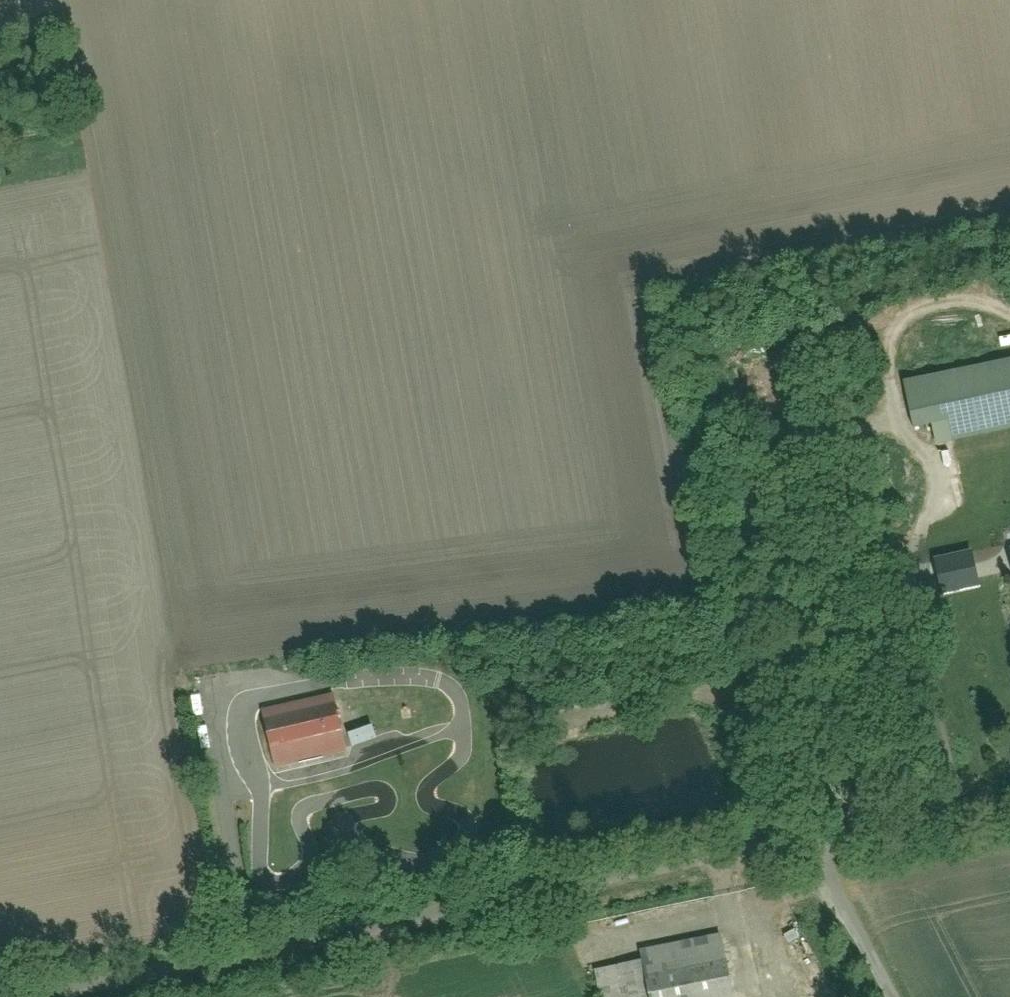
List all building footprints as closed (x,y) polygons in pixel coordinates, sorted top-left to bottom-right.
[(898,379),(911,446),(1009,426),(1009,356),(898,379)] [(979,528),(935,538),(958,643),(1002,634),(979,528)] [(328,693),(257,707),(269,766),(340,751),(328,693)] [(356,732),(361,745),(385,737),(380,723),(356,732)] [(599,996),(728,996),(713,931),(634,949),(637,963),(589,972),(599,996)]
